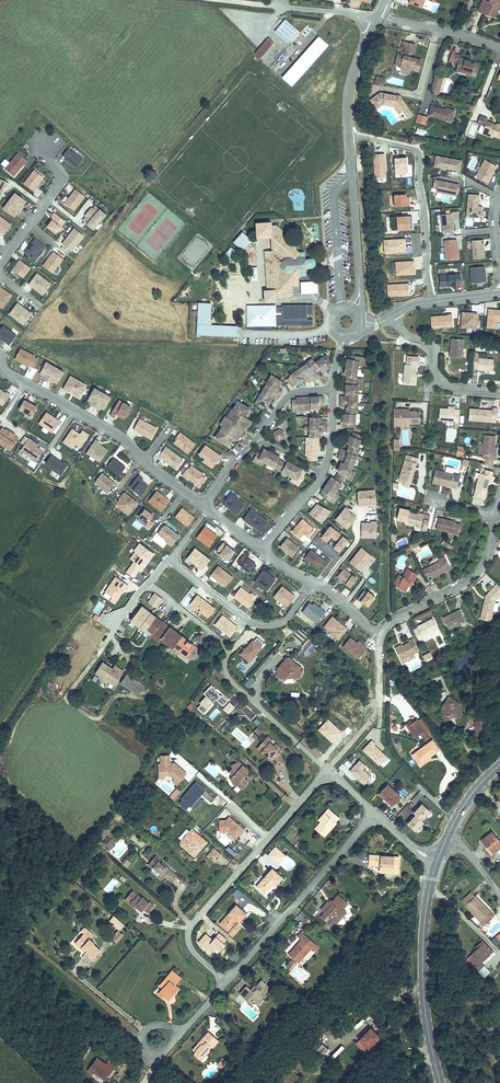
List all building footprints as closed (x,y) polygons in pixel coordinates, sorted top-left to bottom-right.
[(422,9),(425,0),(409,0),(408,4),(422,9)] [(495,16),(498,8),(499,7),(499,0),(494,0),(492,1),(489,0),(483,0),(479,10),(484,12),(495,16)] [(477,13),(471,23),(479,28),(485,18),(477,13)] [(299,31),(285,20),(275,32),(288,42),(299,31)] [(329,45),(308,25),(270,67),(293,87),(329,45)] [(268,40),(256,55),(261,59),(273,45),(268,40)] [(411,56),(414,47),(406,45),(405,51),(403,58),(400,57),(399,59),(397,59),(393,69),(399,71),(399,73),(400,75),(403,76),(406,74),(406,72),(416,75),(420,62),(410,60),(407,59),(408,55),(411,56)] [(460,57),(454,55),(451,63),(456,65),(455,68),(460,70),(459,72),(464,73),(463,75),(463,77),(468,79),(470,74),(474,76),(478,67),(471,64),(470,66),(469,65),(468,63),(464,62),(464,61),(459,59),(460,57)] [(443,76),(436,75),(432,90),(439,92),(443,76)] [(383,86),(385,78),(376,76),(374,84),(383,86)] [(394,92),(381,90),(372,98),(375,101),(378,99),(382,103),(394,104),(397,104),(402,111),(404,110),(409,117),(414,114),(400,94),(396,93),(396,94),(393,93),(394,92)] [(442,108),(430,104),(428,114),(450,121),(454,109),(445,107),(444,109),(442,109),(442,108)] [(425,125),(428,116),(417,114),(415,123),(425,125)] [(481,116),(478,124),(484,127),(484,128),(486,129),(487,131),(486,133),(492,136),(493,134),(499,137),(499,125),(496,124),(496,125),(487,122),(488,119),(481,116)] [(83,158),(72,149),(71,151),(68,148),(63,154),(66,157),(65,159),(76,167),(83,158)] [(5,169),(14,176),(27,161),(18,153),(5,169)] [(384,154),(373,154),(374,178),(386,178),(384,154)] [(437,168),(459,172),(461,161),(439,157),(437,168)] [(395,177),(408,176),(406,158),(393,158),(395,177)] [(476,177),(488,183),(496,167),(484,161),(476,177)] [(36,185),(43,176),(34,169),(24,182),(34,190),(37,187),(36,185)] [(5,185),(7,186),(9,182),(0,178),(0,198),(5,185)] [(436,190),(456,194),(458,183),(438,179),(436,190)] [(74,210),(84,196),(75,189),(64,203),(74,210)] [(21,204),(24,200),(15,193),(3,208),(13,215),(16,212),(17,213),(18,214),(24,206),(21,204)] [(480,216),(481,206),(477,205),(478,194),(468,193),(466,215),(480,216)] [(412,196),(399,197),(400,209),(413,208),(412,196)] [(93,229),(106,215),(97,207),(93,211),(92,210),(91,208),(85,216),(86,217),(87,218),(84,222),(93,229)] [(458,220),(457,212),(441,213),(443,232),(453,232),(452,220),(458,220)] [(56,233),(65,222),(54,213),(51,217),(52,217),(53,218),(51,221),(50,220),(46,226),(56,233)] [(4,234),(11,224),(0,216),(0,231),(4,234)] [(417,219),(398,220),(399,231),(418,230),(417,219)] [(274,237),(280,237),(281,250),(277,250),(278,255),(283,261),(286,259),(291,259),(292,261),(296,261),(300,258),(305,258),(304,252),(299,252),(296,250),(295,243),(292,243),(291,237),(286,237),(285,231),(279,225),(275,225),(275,223),(273,223),(273,222),(261,223),(261,224),(260,224),(260,238),(273,237),(273,236),(274,236),(274,237)] [(316,243),(316,226),(305,227),(305,243),(316,243)] [(83,236),(74,228),(62,244),(72,251),(83,236)] [(241,250),(250,241),(242,234),(234,243),(241,250)] [(407,236),(387,238),(388,251),(409,250),(407,236)] [(280,237),(274,237),(275,251),(274,255),(278,262),(278,270),(282,270),(282,267),(284,267),(286,270),(290,270),(293,267),(298,266),(300,269),(305,268),(308,267),(316,266),(315,258),(307,259),(305,258),(300,258),(296,261),(292,261),(291,259),(286,259),(283,261),(278,255),(277,250),(281,250),(280,237)] [(444,239),(446,258),(458,257),(456,238),(444,239)] [(484,257),(483,238),(471,239),(472,258),(484,257)] [(35,261),(45,247),(35,239),(24,253),(35,261)] [(228,263),(237,253),(231,247),(222,257),(228,263)] [(278,262),(274,255),(275,251),(266,251),(267,256),(268,286),(269,290),(266,290),(266,301),(277,301),(277,294),(283,294),(283,296),(293,295),(292,284),(299,284),(298,278),(301,275),(306,275),(305,268),(300,269),(298,266),(293,267),(290,270),(286,270),(284,267),(282,267),(282,270),(278,270),(278,262)] [(52,273),(62,259),(53,252),(48,259),(49,259),(48,261),(46,260),(42,266),(52,273)] [(22,277),(30,268),(20,260),(12,270),(22,277)] [(414,261),(395,262),(396,276),(415,274),(414,261)] [(486,280),(485,265),(470,266),(471,281),(486,280)] [(37,272),(28,283),(32,286),(33,285),(37,288),(37,289),(42,293),(50,282),(37,272)] [(440,287),(461,285),(460,273),(439,275),(440,287)] [(318,282),(301,282),(301,294),(318,294),(318,282)] [(408,283),(387,284),(388,296),(409,295),(408,283)] [(12,294),(0,285),(0,305),(3,307),(12,294)] [(9,313),(22,323),(31,312),(25,307),(24,308),(20,305),(20,304),(17,302),(9,313)] [(211,302),(198,302),(197,334),(239,336),(239,325),(210,324),(211,302)] [(277,315),(277,325),(313,325),(313,318),(307,318),(307,314),(313,314),(313,304),(307,304),(307,306),(282,306),(276,306),(276,312),(282,312),(282,315),(277,315)] [(487,326),(497,327),(497,319),(499,319),(499,309),(488,308),(487,326)] [(476,327),(477,312),(462,311),(461,326),(476,327)] [(452,325),(451,313),(447,313),(447,314),(430,315),(431,327),(452,325)] [(9,343),(16,334),(2,324),(0,327),(0,336),(9,343)] [(463,338),(451,337),(450,356),(462,357),(463,338)] [(35,355),(20,347),(15,358),(29,365),(30,364),(34,366),(38,358),(34,355),(35,355)] [(361,365),(364,357),(348,353),(346,366),(356,368),(357,364),(361,365)] [(327,364),(331,361),(325,354),(315,362),(318,367),(321,371),(328,366),(327,364)] [(315,362),(311,358),(305,362),(306,364),(311,370),(307,373),(312,379),(316,376),(312,372),(318,367),(315,362)] [(492,372),(493,360),(477,359),(476,371),(492,372)] [(404,364),(403,383),(415,384),(416,365),(419,365),(419,361),(410,361),(410,364),(404,364)] [(45,376),(44,377),(53,382),(53,381),(54,379),(58,382),(64,371),(47,362),(41,372),(45,375),(45,376)] [(312,379),(307,373),(311,370),(306,364),(297,370),(304,379),(306,378),(309,382),(312,379)] [(355,377),(356,368),(346,366),(344,374),(347,375),(346,379),(354,381),(354,379),(361,380),(362,378),(355,377)] [(304,379),(297,370),(290,375),(291,376),(287,379),(292,386),(296,384),(297,384),(304,379)] [(276,388),(280,381),(271,375),(266,383),(274,387),(272,390),(279,395),(281,391),(276,388)] [(80,397),(87,385),(71,376),(64,389),(68,391),(69,390),(74,393),(74,394),(80,397)] [(361,389),(361,380),(354,379),(354,381),(346,379),(345,393),(358,393),(358,389),(361,389)] [(266,383),(264,381),(263,384),(266,385),(261,393),(271,399),(272,396),(277,399),(279,395),(272,390),(274,387),(266,383)] [(94,387),(89,398),(93,400),(92,402),(91,403),(99,408),(100,406),(101,405),(105,407),(111,396),(94,387)] [(3,404),(10,393),(6,391),(6,392),(0,388),(0,402),(3,404)] [(266,406),(271,399),(261,393),(254,404),(262,409),(264,405),(266,406)] [(357,402),(358,393),(345,393),(345,396),(340,396),(340,400),(349,401),(349,405),(357,405),(360,405),(360,402),(357,402)] [(323,396),(310,397),(311,408),(320,407),(320,405),(324,404),(323,396)] [(297,410),(311,409),(311,408),(310,397),(296,398),(296,400),(292,400),(292,409),(297,408),(297,410)] [(24,398),(21,405),(25,407),(23,410),(32,415),(37,405),(24,398)] [(119,398),(110,414),(115,417),(117,413),(125,418),(133,402),(128,400),(126,403),(119,398)] [(357,413),(357,405),(349,405),(349,401),(340,400),(340,405),(344,405),(344,413),(356,413),(357,413)] [(240,435),(244,428),(246,429),(249,424),(247,423),(249,419),(247,418),(245,416),(249,409),(246,407),(246,406),(238,401),(233,409),(232,409),(229,414),(230,414),(228,418),(226,416),(221,425),(225,427),(223,431),(221,430),(216,438),(224,443),(226,441),(230,443),(233,438),(237,441),(237,440),(240,441),(242,436),(240,435)] [(481,408),(469,407),(468,419),(492,421),(493,416),(497,416),(497,407),(492,407),(492,409),(487,408),(486,411),(481,410),(481,408)] [(455,409),(440,408),(439,419),(455,420),(454,423),(458,424),(459,412),(455,411),(455,409)] [(60,420),(46,411),(39,422),(52,431),(60,420)] [(409,412),(394,412),(394,422),(409,422),(419,422),(420,412),(409,412)] [(355,421),(356,413),(344,413),(344,421),(343,421),(343,426),(352,426),(352,421),(355,421)] [(321,417),(310,417),(310,426),(304,426),(304,429),(309,429),(318,429),(318,425),(327,425),(327,421),(321,420),(321,417)] [(150,439),(156,428),(139,418),(133,429),(150,439)] [(309,437),(319,437),(321,437),(321,429),(327,429),(327,425),(318,425),(318,429),(309,429),(309,437)] [(7,428),(6,429),(5,431),(1,428),(0,430),(0,441),(11,449),(17,439),(13,436),(14,435),(15,433),(7,428)] [(64,441),(72,447),(75,442),(81,446),(89,434),(83,430),(80,433),(80,435),(80,434),(79,433),(73,428),(64,441)] [(284,431),(280,429),(275,431),(275,436),(280,438),(284,436),(284,431)] [(350,434),(347,442),(349,443),(358,446),(362,433),(353,430),(351,434),(350,434)] [(195,443),(180,432),(177,436),(178,437),(176,439),(174,443),(188,453),(195,443)] [(494,436),(484,435),(482,455),(485,455),(484,460),(494,461),(495,455),(492,455),(493,447),(494,436)] [(318,451),(319,437),(309,437),(307,437),(307,451),(308,451),(308,455),(308,460),(317,460),(317,455),(317,451),(318,451)] [(29,438),(21,450),(37,461),(43,451),(37,447),(39,445),(29,438)] [(95,439),(87,451),(100,460),(108,449),(98,442),(99,441),(95,439)] [(357,454),(359,446),(358,446),(349,443),(347,450),(341,448),(340,452),(347,455),(349,451),(357,454)] [(220,455),(205,445),(199,454),(205,458),(208,460),(206,463),(212,467),(220,455)] [(159,456),(177,469),(183,460),(166,447),(159,456)] [(272,452),(264,449),(261,454),(257,452),(253,460),(259,463),(261,460),(264,461),(267,463),(272,452)] [(352,465),(355,457),(358,458),(359,455),(357,454),(349,451),(347,455),(340,452),(338,456),(343,458),(342,461),(352,465)] [(278,459),(279,456),(272,452),(267,463),(278,469),(282,461),(278,459)] [(413,456),(406,454),(400,478),(411,481),(416,462),(411,461),(413,456)] [(63,462),(52,455),(46,464),(62,475),(69,464),(64,461),(63,462)] [(126,466),(114,457),(107,466),(119,475),(126,466)] [(290,475),(295,465),(288,461),(286,463),(282,461),(278,469),(290,475)] [(352,478),(355,470),(351,468),(352,465),(342,461),(339,469),(339,470),(338,473),(345,476),(352,478)] [(199,487),(203,481),(206,478),(202,475),(203,474),(191,465),(189,468),(188,467),(182,475),(188,479),(188,478),(195,482),(194,483),(199,487)] [(307,471),(295,465),(290,475),(292,476),(295,477),(293,481),(299,484),(307,471)] [(454,473),(436,469),(434,477),(443,479),(442,483),(451,486),(454,473)] [(490,483),(493,472),(486,470),(485,475),(478,473),(472,498),(483,500),(486,484),(487,482),(490,483)] [(115,482),(102,472),(95,480),(108,490),(115,482)] [(338,489),(345,476),(338,473),(335,478),(332,476),(328,483),(338,489)] [(459,474),(454,473),(451,486),(456,487),(459,474)] [(140,494),(148,485),(140,479),(142,477),(138,474),(129,486),(140,494)] [(336,492),(338,489),(328,483),(321,494),(334,503),(339,494),(336,492)] [(161,509),(169,498),(157,489),(149,500),(161,509)] [(120,498),(116,504),(128,513),(137,501),(124,491),(121,496),(120,498)] [(376,507),(375,495),(371,495),(371,491),(359,492),(358,493),(359,506),(368,506),(368,504),(371,504),(371,507),(376,507)] [(244,504),(230,493),(223,504),(227,506),(227,505),(230,507),(229,509),(237,514),(244,504)] [(321,522),(331,510),(317,503),(309,513),(321,522)] [(195,516),(182,506),(175,515),(188,525),(195,516)] [(349,515),(346,512),(348,511),(349,510),(345,507),(337,516),(340,518),(337,521),(346,528),(355,517),(351,513),(349,515)] [(154,514),(145,508),(139,515),(148,522),(145,525),(149,528),(154,522),(150,519),(154,514)] [(267,521),(255,511),(253,514),(249,511),(243,519),(247,522),(248,521),(253,525),(260,530),(267,521)] [(417,514),(409,512),(406,522),(422,526),(421,528),(426,529),(427,523),(429,514),(424,513),(424,516),(417,514)] [(455,520),(438,516),(436,528),(458,534),(461,524),(454,522),(455,520)] [(314,529),(302,519),(292,532),(300,538),(303,534),(307,538),(314,529)] [(376,533),(376,521),(371,521),(371,524),(368,524),(368,522),(362,522),(362,536),(373,536),(373,533),(376,533)] [(165,524),(158,533),(168,541),(169,540),(174,543),(180,536),(165,524)] [(197,536),(209,545),(217,534),(205,525),(197,536)] [(348,539),(330,525),(321,537),(326,541),(331,536),(338,541),(333,547),(339,551),(348,539)] [(281,545),(293,555),(300,547),(288,537),(281,545)] [(235,550),(222,541),(216,550),(228,559),(235,550)] [(444,542),(442,545),(450,550),(452,546),(444,542)] [(155,554),(140,543),(134,551),(135,552),(130,559),(133,561),(126,572),(135,578),(139,571),(142,572),(155,554)] [(210,558),(195,546),(187,557),(202,569),(210,558)] [(372,556),(361,548),(349,563),(360,571),(372,556)] [(311,549),(303,557),(316,570),(324,561),(311,549)] [(419,554),(422,560),(432,554),(430,549),(419,554)] [(251,571),(256,563),(243,554),(238,562),(251,571)] [(443,568),(449,565),(445,556),(438,559),(439,561),(430,566),(423,569),(426,576),(431,574),(432,577),(444,571),(443,568)] [(234,576),(218,564),(211,575),(226,586),(234,576)] [(408,569),(404,567),(400,575),(394,586),(407,592),(411,584),(413,579),(415,580),(418,575),(408,569)] [(356,578),(343,568),(337,576),(349,587),(356,578)] [(267,590),(275,578),(263,569),(254,581),(267,590)] [(108,587),(111,589),(116,593),(120,596),(123,597),(133,581),(119,572),(108,587)] [(496,585),(485,596),(480,619),(485,620),(486,616),(490,617),(493,600),(499,594),(499,589),(496,585)] [(295,596),(282,586),(273,596),(286,606),(295,596)] [(126,600),(123,597),(120,596),(116,593),(111,589),(107,594),(122,605),(126,600)] [(376,597),(369,592),(368,593),(365,591),(358,599),(362,602),(362,601),(365,603),(364,605),(369,607),(376,597)] [(215,607),(197,593),(189,603),(207,616),(215,607)] [(155,594),(148,602),(157,609),(163,600),(155,594)] [(325,612),(314,603),(312,605),(310,602),(302,611),(317,623),(325,612)] [(196,648),(142,606),(131,621),(159,643),(162,639),(188,659),(196,648)] [(443,618),(448,629),(464,621),(460,610),(456,612),(456,614),(450,617),(450,615),(443,618)] [(347,627),(341,622),(340,624),(338,622),(339,620),(332,615),(324,625),(330,630),(330,631),(338,638),(347,627)] [(416,629),(413,630),(418,641),(422,639),(421,638),(428,635),(438,630),(433,620),(416,628),(416,629)] [(358,657),(367,647),(363,643),(361,645),(350,636),(343,645),(358,657)] [(250,662),(262,647),(261,647),(264,643),(257,637),(254,641),(253,640),(241,654),(250,662)] [(420,653),(414,641),(410,644),(411,645),(404,648),(396,652),(401,662),(413,657),(420,653)] [(425,662),(425,664),(432,660),(430,655),(427,656),(426,655),(422,657),(425,662)] [(110,666),(103,661),(97,671),(103,676),(104,679),(107,681),(110,681),(114,683),(123,670),(115,665),(112,669),(109,668),(110,666)] [(293,664),(281,665),(279,668),(279,675),(281,677),(284,676),(286,678),(288,676),(300,675),(301,673),(301,666),(296,662),(293,662),(293,664)] [(122,683),(138,694),(144,685),(128,674),(122,683)] [(252,677),(245,685),(249,689),(256,681),(252,677)] [(196,708),(205,715),(216,701),(223,707),(228,700),(211,686),(205,693),(207,695),(196,708)] [(455,700),(442,705),(440,708),(443,717),(448,719),(450,718),(451,719),(459,716),(459,715),(461,714),(463,711),(459,702),(455,700)] [(230,702),(223,709),(229,714),(236,707),(230,702)] [(479,709),(480,717),(480,726),(490,726),(489,709),(479,709)] [(434,733),(422,717),(419,719),(417,721),(416,720),(412,723),(407,727),(414,737),(419,733),(425,740),(434,733)] [(480,726),(480,717),(477,718),(477,732),(490,732),(490,726),(480,726)] [(272,739),(268,735),(261,744),(265,747),(262,750),(270,757),(272,755),(275,757),(274,758),(275,764),(284,762),(282,753),(281,752),(277,750),(280,746),(276,743),(274,745),(271,741),(272,739)] [(361,750),(378,766),(387,756),(371,741),(361,750)] [(432,741),(413,754),(419,762),(437,749),(432,741)] [(175,762),(171,763),(170,754),(161,754),(162,763),(159,763),(159,773),(160,777),(166,777),(165,774),(171,773),(171,774),(176,778),(174,780),(178,784),(187,773),(175,762)] [(363,769),(366,766),(359,760),(348,771),(363,786),(372,778),(363,769)] [(247,770),(248,769),(240,761),(232,765),(233,768),(230,771),(231,772),(234,775),(231,778),(233,783),(236,786),(237,785),(241,788),(244,788),(249,782),(249,781),(247,779),(247,774),(249,772),(247,770)] [(203,799),(200,796),(202,793),(206,796),(211,801),(215,797),(209,792),(196,781),(184,795),(186,797),(184,800),(183,798),(179,802),(186,809),(189,805),(190,806),(194,809),(203,799)] [(387,783),(378,793),(392,805),(401,796),(387,783)] [(422,804),(405,824),(414,831),(431,812),(422,804)] [(329,815),(322,822),(316,829),(325,837),(332,829),(331,828),(340,817),(329,809),(326,812),(329,815)] [(319,820),(322,822),(329,815),(326,812),(319,820)] [(236,837),(239,834),(238,833),(240,832),(241,833),(244,830),(232,819),(229,816),(227,819),(219,819),(220,831),(228,831),(236,837)] [(181,844),(194,855),(206,841),(191,828),(181,841),(181,844)] [(481,840),(493,853),(499,847),(499,841),(491,831),(481,840)] [(109,852),(115,846),(110,841),(104,847),(109,852)] [(207,854),(215,861),(221,854),(214,847),(207,854)] [(285,855),(275,847),(268,855),(274,861),(280,854),(283,857),(285,855)] [(277,863),(283,857),(280,854),(274,861),(277,863)] [(369,854),(368,864),(379,865),(378,872),(392,873),(392,871),(397,871),(398,856),(387,855),(387,859),(380,859),(380,855),(369,854)] [(173,881),(176,877),(170,872),(170,871),(161,863),(160,865),(158,863),(159,861),(155,857),(150,863),(154,867),(152,868),(160,875),(157,878),(161,882),(164,878),(167,875),(173,881)] [(272,868),(257,885),(265,891),(273,883),(276,886),(283,878),(272,868)] [(164,878),(170,884),(173,881),(167,875),(164,878)] [(148,903),(141,897),(141,898),(132,891),(127,897),(132,901),(130,903),(131,906),(134,906),(136,908),(141,912),(143,909),(147,913),(153,906),(149,902),(148,903)] [(474,897),(471,893),(461,902),(464,906),(479,922),(483,926),(493,917),(489,913),(474,897)] [(329,903),(322,911),(325,914),(334,921),(337,918),(341,921),(346,914),(343,911),(349,905),(339,897),(331,905),(329,903)] [(235,904),(219,923),(227,930),(236,920),(239,922),(246,913),(235,904)] [(334,921),(325,914),(321,918),(330,926),(334,921)] [(119,921),(114,917),(110,922),(115,926),(119,921)] [(125,926),(119,921),(115,926),(120,931),(125,926)] [(85,953),(93,960),(101,950),(94,944),(95,943),(90,939),(94,935),(85,927),(81,931),(84,934),(75,943),(81,949),(84,948),(87,951),(86,953),(85,953)] [(111,939),(115,943),(122,935),(119,931),(111,939)] [(319,946),(302,931),(298,936),(301,939),(298,942),(300,943),(293,950),(292,948),(288,953),(296,960),(298,962),(311,948),(314,951),(319,946)] [(499,942),(499,933),(496,937),(488,944),(493,949),(499,942)] [(484,942),(480,946),(490,957),(495,952),(484,942)] [(480,966),(490,957),(480,946),(467,958),(472,964),(475,961),(480,966)] [(291,969),(296,962),(293,959),(287,966),(291,969)] [(166,985),(162,990),(158,995),(163,999),(165,997),(168,1000),(178,989),(174,985),(180,980),(172,973),(163,982),(166,985)] [(247,988),(241,995),(252,1005),(253,1003),(256,1005),(260,1001),(257,999),(260,997),(264,1000),(267,997),(262,992),(267,987),(260,981),(254,988),(255,988),(252,993),(247,988)] [(370,1031),(360,1041),(367,1048),(369,1050),(379,1039),(370,1031)] [(209,1038),(205,1035),(199,1041),(196,1044),(193,1048),(195,1051),(193,1053),(198,1058),(203,1053),(205,1055),(209,1050),(208,1049),(210,1046),(211,1047),(215,1043),(214,1042),(217,1038),(213,1035),(209,1038)] [(367,1048),(360,1041),(356,1045),(363,1052),(367,1048)] [(327,1051),(321,1045),(316,1050),(322,1056),(327,1051)] [(93,1062),(88,1070),(93,1073),(95,1071),(106,1079),(113,1068),(107,1064),(97,1057),(93,1062)] [(226,1061),(223,1058),(220,1061),(218,1063),(218,1066),(220,1068),(224,1064),(226,1061)] [(109,1060),(107,1064),(113,1068),(116,1065),(109,1060)]
